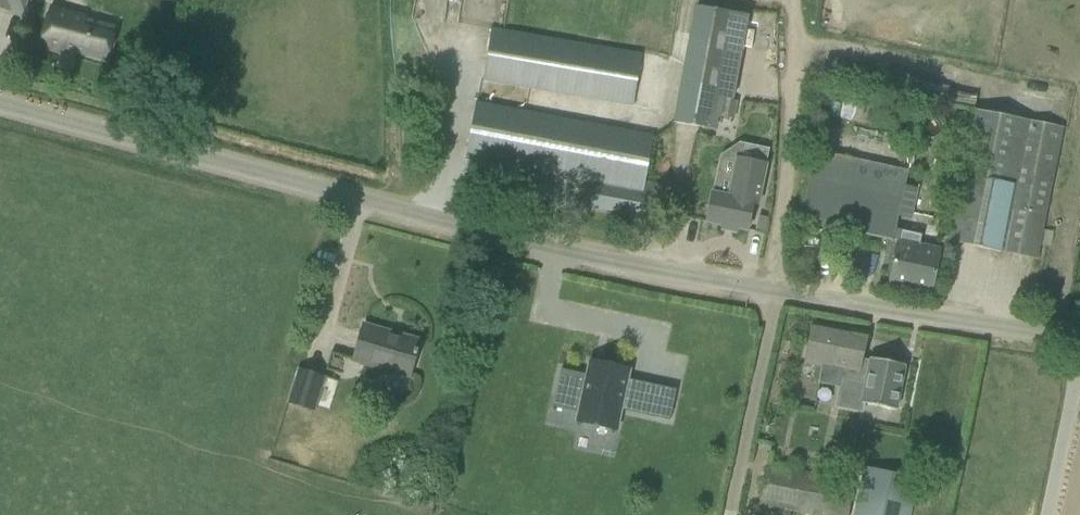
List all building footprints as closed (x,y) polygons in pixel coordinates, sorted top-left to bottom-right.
[(9,12),(12,0),(0,0),(0,9),(9,12)] [(697,7),(674,123),(714,131),(717,116),(732,119),(736,102),(731,101),(747,16),(697,7)] [(49,8),(39,47),(63,54),(64,51),(105,62),(114,29),(84,21),(85,18),(49,8)] [(598,49),(492,30),(483,81),(589,100),(598,49)] [(607,180),(633,185),(644,187),(645,182),(653,137),(476,103),(469,137),(465,159),(588,182),(589,177),(607,180)] [(1063,127),(974,110),(947,242),(986,250),(986,249),(998,252),(1037,260),(1063,127)] [(812,149),(799,222),(893,243),(895,232),(898,218),(905,187),(909,171),(812,149)] [(713,193),(707,222),(723,226),(722,230),(731,232),(732,228),(747,231),(752,203),(758,204),(766,166),(737,160),(729,197),(713,193)] [(588,182),(584,206),(657,220),(661,199),(664,186),(645,182),(644,187),(633,185),(607,180),(589,177),(588,182)] [(898,242),(895,241),(893,252),(884,250),(880,272),(888,274),(886,284),(931,293),(940,250),(919,246),(921,236),(901,232),(898,242)] [(813,323),(805,364),(822,368),(819,383),(842,387),(838,405),(861,410),(863,404),(896,411),(905,366),(870,359),(869,364),(861,362),(867,334),(813,323)] [(365,325),(357,353),(354,362),(407,377),(414,356),(416,356),(418,351),(415,350),(417,345),(390,337),(391,333),(365,325)] [(555,395),(555,396),(581,402),(579,414),(577,421),(615,429),(619,410),(626,380),(628,372),(613,368),(612,369),(608,368),(601,366),(600,367),(594,365),(594,364),(590,363),(587,376),(561,370),(555,395)] [(299,371),(289,403),(314,411),(324,380),(299,371)] [(658,386),(651,417),(669,421),(676,390),(658,386)] [(788,469),(767,465),(759,505),(815,514),(848,514),(854,482),(788,469)] [(911,511),(909,511),(916,479),(865,468),(855,514),(910,514),(911,511)]
